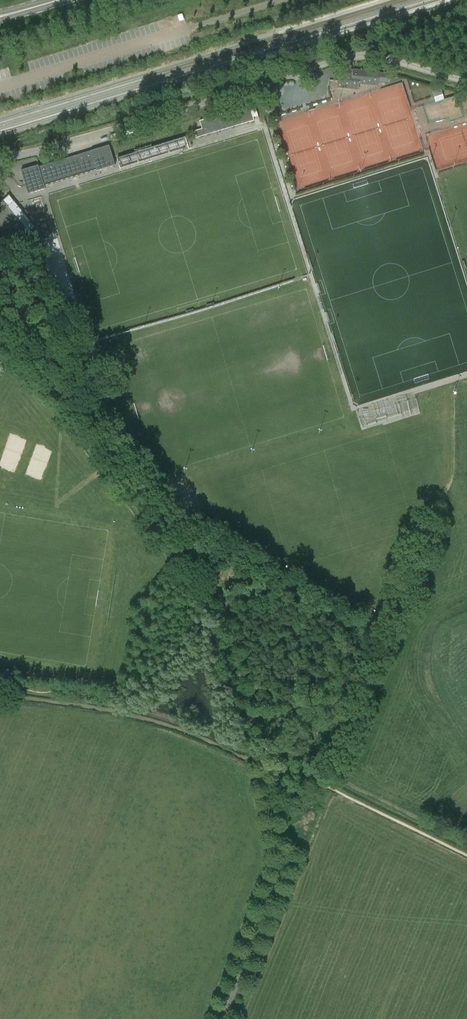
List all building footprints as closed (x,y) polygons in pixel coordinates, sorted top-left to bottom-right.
[(379,86),(379,83),(388,83),(388,74),(380,73),(380,72),(347,69),(347,74),(338,73),(337,88),(359,90),(359,85),(379,86)] [(437,101),(446,99),(443,89),(434,91),(437,101)] [(200,121),(202,129),(195,132),(197,137),(204,135),(204,136),(240,125),(254,121),(250,106),(200,121)] [(45,187),(115,165),(109,145),(39,167),(38,165),(21,171),(28,194),(45,189),(45,187)] [(8,207),(3,201),(0,203),(0,226),(4,230),(0,233),(0,236),(10,247),(17,242),(25,251),(33,244),(26,235),(29,232),(28,232),(34,227),(15,202),(8,207)]
